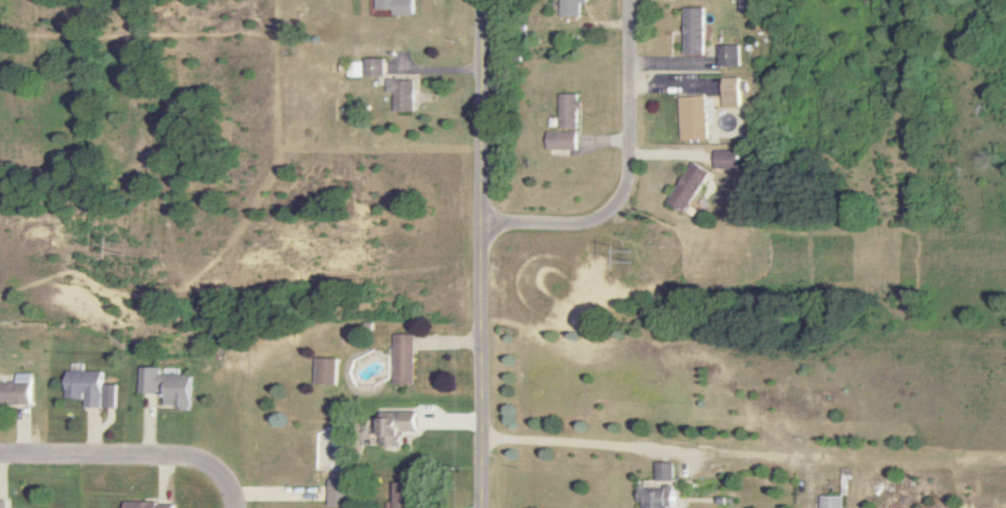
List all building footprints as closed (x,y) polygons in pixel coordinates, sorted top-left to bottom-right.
[(371,10),(388,10),(388,15),(410,15),(409,0),(371,0),(371,10)] [(558,16),(578,17),(578,3),(586,3),(586,0),(558,0),(558,16)] [(685,55),(705,55),(704,8),(685,8),(685,55)] [(720,67),(741,66),(741,45),(719,46),(720,67)] [(360,77),(379,77),(379,59),(360,59),(360,77)] [(724,78),(725,108),(742,108),(741,77),(724,78)] [(390,94),(389,111),(409,112),(410,81),(383,81),(382,93),(390,94)] [(577,95),(559,95),(559,128),(577,128),(577,105),(577,95)] [(682,141),(709,140),(707,97),(680,98),(682,141)] [(546,150),(577,150),(577,132),(547,132),(546,150)] [(741,167),(740,151),(717,152),(717,168),(741,167)] [(710,172),(694,162),(669,203),(686,213),(710,172)] [(391,384),(411,384),(412,335),(392,335),(391,384)] [(334,359),(313,359),(312,385),(333,385),(334,359)] [(139,394),(165,395),(164,408),(191,409),(192,376),(159,375),(159,368),(140,367),(139,394)] [(116,408),(116,384),(103,384),(103,372),(68,372),(68,399),(86,399),(86,408),(116,408)] [(33,374),(17,374),(17,382),(0,383),(0,405),(34,404),(33,374)] [(415,413),(378,412),(378,446),(400,446),(400,431),(415,431),(415,413)] [(658,481),(677,481),(677,463),(659,463),(658,481)] [(393,507),(412,507),(412,483),(392,484),(393,507)] [(671,506),(677,506),(677,488),(644,488),(644,507),(671,507),(671,506)] [(843,496),(822,496),(821,507),(843,507),(843,496)]
